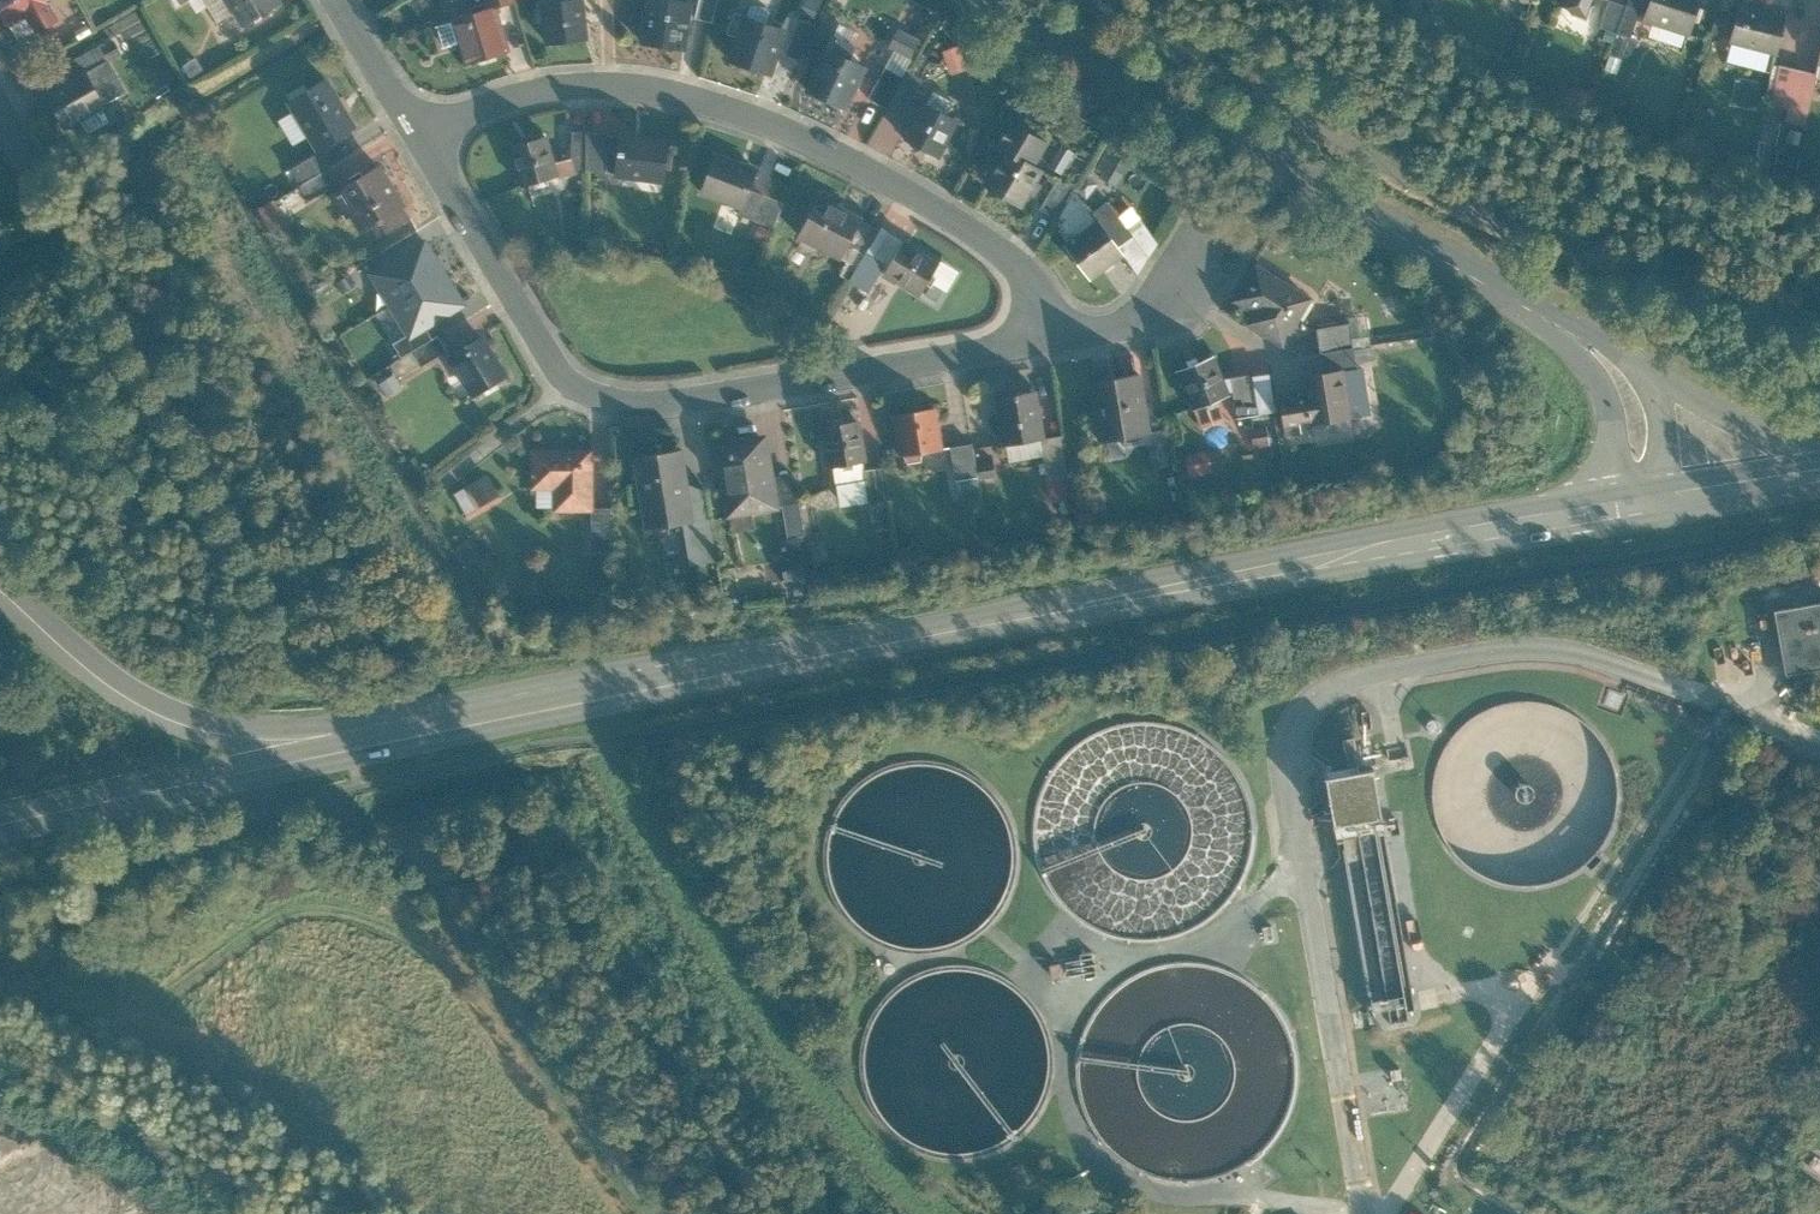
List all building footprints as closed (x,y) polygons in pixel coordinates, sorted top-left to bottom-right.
[(14,43),(56,21),(45,0),(0,0),(0,17),(14,43)] [(282,0),(225,0),(241,26),(283,1),(282,0)] [(538,2),(543,44),(586,39),(581,0),(555,0),(538,2)] [(691,1),(687,0),(644,0),(638,42),(684,49),(691,1)] [(715,0),(698,0),(694,16),(711,20),(715,0)] [(822,0),(803,0),(799,11),(816,17),(822,0)] [(1422,0),(1402,0),(1404,14),(1423,11),(1422,0)] [(1557,2),(1588,14),(1594,0),(1558,0),(1557,2)] [(1603,26),(1618,31),(1627,5),(1612,0),(1603,26)] [(1645,20),(1691,35),(1703,0),(1652,0),(1645,20)] [(1788,16),(1741,3),(1730,42),(1777,55),(1788,16)] [(508,50),(495,5),(448,19),(461,63),(508,50)] [(1640,10),(1627,5),(1618,31),(1631,36),(1640,10)] [(785,28),(742,14),(727,63),(770,76),(785,28)] [(799,59),(815,25),(801,18),(785,53),(799,59)] [(917,38),(898,30),(891,47),(909,55),(917,38)] [(98,45),(57,68),(64,81),(106,58),(98,45)] [(966,69),(958,45),(943,51),(951,74),(966,69)] [(846,108),(865,67),(825,49),(807,91),(846,108)] [(1616,72),(1621,59),(1609,55),(1604,67),(1616,72)] [(107,59),(45,92),(63,126),(126,93),(107,59)] [(1817,75),(1782,66),(1772,105),(1788,109),(1786,121),(1805,125),(1817,75)] [(871,100),(885,108),(903,77),(888,69),(871,100)] [(917,85),(903,77),(885,108),(900,116),(917,85)] [(357,123),(328,78),(288,103),(317,149),(357,123)] [(962,123),(923,102),(903,138),(942,160),(962,123)] [(1361,120),(1341,110),(1336,121),(1356,131),(1361,120)] [(1002,155),(984,185),(1022,206),(1027,196),(1032,199),(1041,185),(1036,182),(1043,170),(1034,165),(1046,146),(1010,123),(995,150),(1002,155)] [(566,172),(583,174),(588,130),(571,128),(566,172)] [(614,178),(620,134),(588,130),(583,174),(614,178)] [(669,140),(620,134),(614,178),(664,183),(669,140)] [(545,135),(506,147),(518,187),(557,176),(545,135)] [(1061,172),(1072,153),(1061,147),(1051,166),(1061,172)] [(1130,161),(1110,149),(1096,170),(1117,183),(1130,161)] [(756,168),(715,153),(700,196),(741,210),(756,168)] [(1800,158),(1780,154),(1776,172),(1796,176),(1800,158)] [(326,167),(319,155),(290,172),(297,184),(326,167)] [(386,165),(337,194),(361,234),(410,205),(386,165)] [(326,167),(297,184),(305,197),(334,180),(326,167)] [(1071,188),(1057,181),(1042,208),(1056,215),(1071,188)] [(753,219),(763,195),(751,190),(741,215),(753,219)] [(861,218),(817,195),(795,239),(838,262),(861,218)] [(274,199),(261,204),(271,227),(283,222),(274,199)] [(1131,235),(1108,202),(1094,211),(1117,245),(1131,235)] [(877,229),(861,221),(847,247),(863,255),(877,229)] [(1125,257),(1097,221),(1064,246),(1093,282),(1125,257)] [(367,272),(387,306),(446,271),(425,237),(367,272)] [(938,263),(902,242),(882,276),(918,298),(938,263)] [(885,265),(866,253),(849,280),(868,292),(885,265)] [(1313,300),(1255,265),(1232,302),(1252,315),(1245,325),(1284,348),(1313,300)] [(466,305),(446,271),(387,306),(408,340),(466,305)] [(862,314),(844,303),(837,315),(854,326),(862,314)] [(1348,325),(1317,330),(1321,351),(1352,345),(1348,325)] [(509,375),(485,336),(449,359),(473,398),(509,375)] [(1352,345),(1321,351),(1325,374),(1356,368),(1352,345)] [(1214,357),(1175,373),(1191,410),(1195,410),(1202,430),(1226,420),(1215,401),(1230,394),(1214,357)] [(1305,395),(1279,397),(1284,433),(1351,424),(1346,372),(1302,379),(1305,395)] [(403,388),(396,376),(382,383),(388,395),(403,388)] [(1148,436),(1139,376),(1086,384),(1094,444),(1148,436)] [(1256,414),(1251,376),(1231,379),(1237,417),(1256,414)] [(1039,440),(1031,394),(992,400),(1000,447),(1039,440)] [(942,452),(935,411),(889,419),(896,460),(942,452)] [(865,463),(858,422),(820,428),(827,469),(865,463)] [(1267,429),(1253,431),(1255,447),(1269,445),(1267,429)] [(777,510),(765,435),(711,444),(723,519),(777,510)] [(1067,475),(1061,438),(1041,441),(1047,478),(1067,475)] [(1169,442),(1151,446),(1154,464),(1172,461),(1169,442)] [(976,477),(971,446),(951,448),(956,480),(976,477)] [(592,450),(529,450),(529,491),(551,490),(552,512),(591,512),(592,450)] [(681,452),(633,459),(644,531),(680,526),(685,567),(714,562),(704,493),(686,486),(681,452)] [(1207,452),(1185,455),(1189,478),(1211,474),(1207,452)] [(888,500),(884,469),(866,471),(870,502),(888,500)] [(497,497),(484,475),(466,485),(479,507),(497,497)] [(611,550),(609,498),(594,498),(595,551),(611,550)] [(803,536),(798,506),(783,508),(788,539),(803,536)] [(798,541),(783,544),(786,558),(801,555),(798,541)] [(806,583),(790,585),(792,598),(808,596),(806,583)] [(746,600),(732,592),(728,599),(742,607),(746,600)] [(1774,610),(1786,674),(1819,668),(1819,601),(1774,610)] [(1374,758),(1328,766),(1341,835),(1387,827),(1374,758)]
